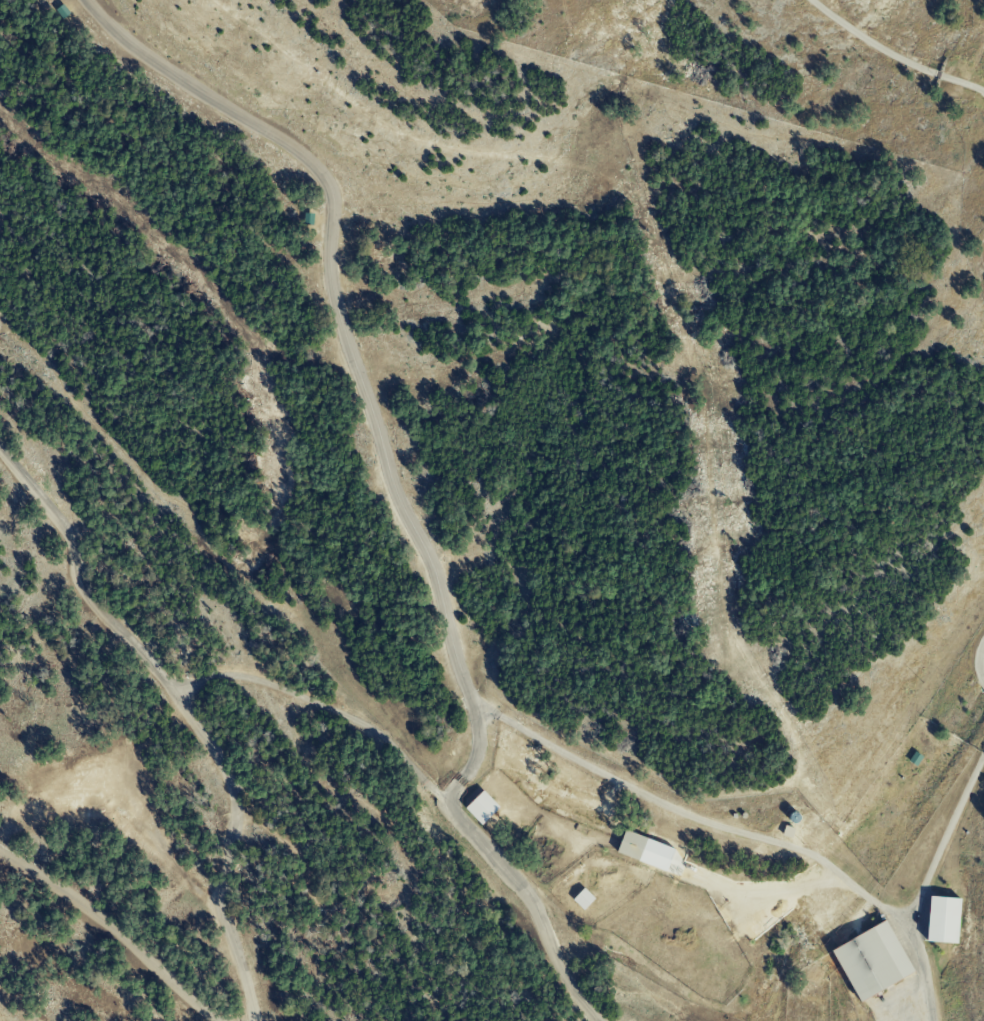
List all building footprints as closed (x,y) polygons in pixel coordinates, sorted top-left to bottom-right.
[(464,807),(481,824),(499,807),(483,790),(464,807)] [(622,830),(647,838),(639,860),(613,853),(622,830)] [(572,899),(582,909),(594,897),(583,887),(572,899)] [(927,941),(957,942),(959,897),(928,896),(927,941)] [(831,949),(883,920),(914,971),(859,1002),(831,949)]
